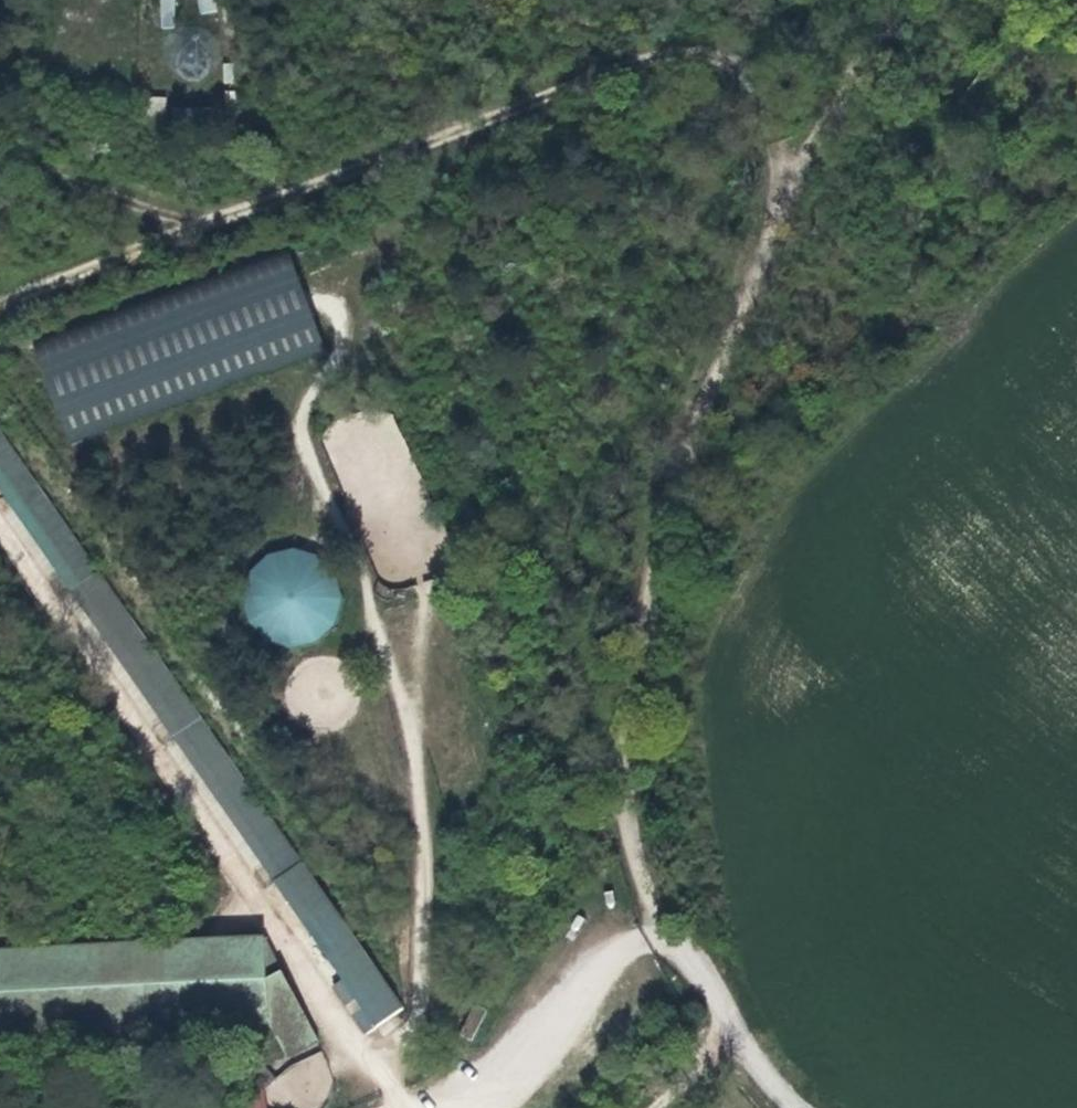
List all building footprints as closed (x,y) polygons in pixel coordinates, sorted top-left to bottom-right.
[(175,28),(174,0),(159,0),(160,28),(175,28)] [(198,14),(216,12),(215,0),(196,0),(198,14)] [(289,248),(260,259),(195,282),(34,341),(71,446),(326,352),(289,248)] [(274,885),(341,981),(332,987),(346,1007),(361,996),(367,1004),(353,1016),(367,1035),(403,1009),(0,433),(0,476),(281,877),(274,885)] [(274,885),(281,877),(0,476),(0,491),(142,695),(274,885)] [(268,644),(293,650),(316,644),(335,628),(340,615),(343,599),(336,576),(320,557),(295,551),(269,557),(250,575),(244,601),(250,624),(268,644)] [(265,938),(0,953),(0,1040),(270,1026),(287,1058),(317,1043),(265,938)] [(459,1036),(470,1042),(486,1011),(476,1005),(459,1036)]
